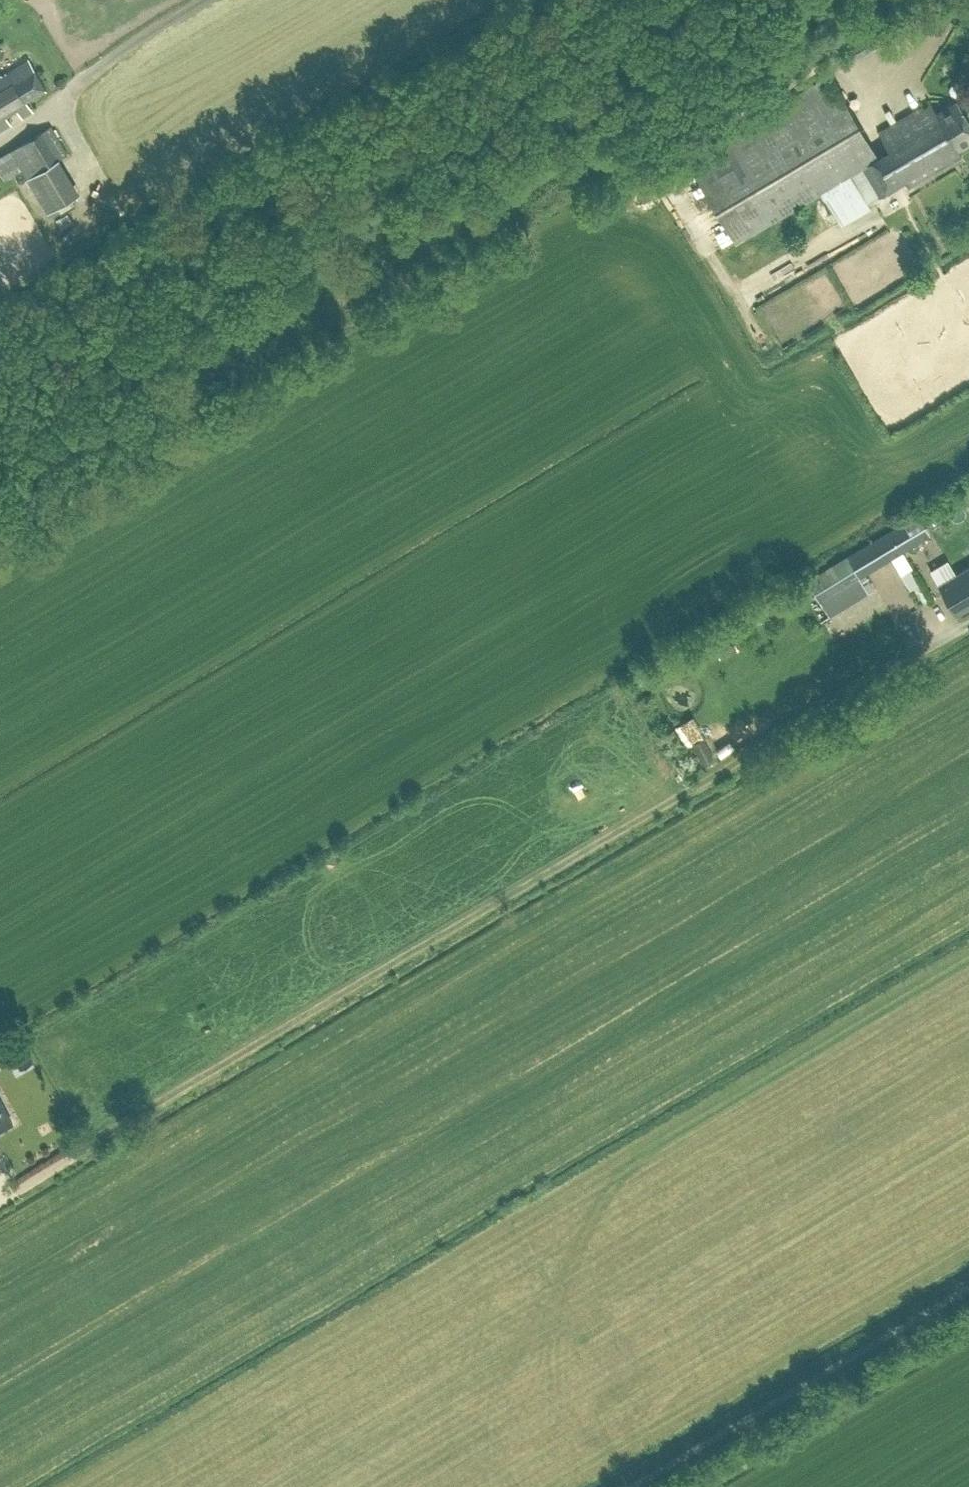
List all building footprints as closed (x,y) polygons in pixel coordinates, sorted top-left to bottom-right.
[(21,116),(32,110),(25,99),(46,86),(29,58),(0,75),(0,129),(10,123),(5,115),(16,108),(21,116)] [(860,165),(878,195),(904,179),(907,185),(961,155),(957,148),(968,142),(968,120),(956,99),(936,111),(929,100),(878,130),(888,148),(877,154),(829,73),(686,158),(734,239),(860,165)] [(51,124),(0,154),(0,173),(3,178),(21,168),(26,177),(67,152),(51,124)] [(914,541),(902,520),(845,553),(857,574),(914,541)] [(933,559),(939,570),(956,560),(949,549),(933,559)] [(968,605),(968,565),(938,583),(956,613),(968,605)] [(692,743),(702,762),(713,755),(703,737),(692,743)] [(12,1121),(0,1101),(0,1128),(12,1121)]
